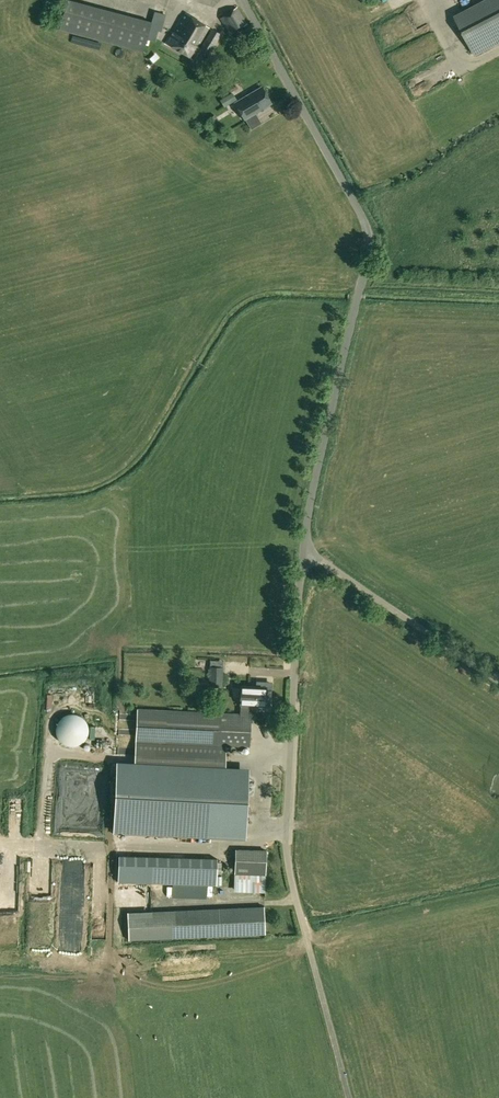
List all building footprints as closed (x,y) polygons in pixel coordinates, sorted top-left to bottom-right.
[(74,33),(144,51),(152,22),(70,0),(67,0),(59,29),(74,33)] [(454,15),(475,56),(498,43),(498,0),(483,0),(454,15)] [(247,23),(237,8),(220,19),(230,34),(247,23)] [(175,32),(173,31),(166,44),(193,59),(200,47),(198,46),(209,27),(186,13),(175,32)] [(160,14),(155,28),(163,30),(168,16),(160,14)] [(200,48),(210,55),(222,34),(211,28),(200,48)] [(439,58),(444,67),(452,62),(447,54),(439,58)] [(244,118),(255,112),(270,102),(262,88),(236,103),(244,118)] [(229,95),(221,99),(225,107),(233,102),(229,95)] [(221,123),(215,114),(209,119),(215,127),(221,123)] [(223,661),(210,661),(209,687),(222,687),(223,661)] [(249,715),(249,705),(265,705),(266,696),(270,696),(271,683),(257,682),(257,686),(241,686),(241,704),(240,704),(240,714),(136,709),(134,763),(225,767),(227,745),(249,746),(251,715),(249,715)] [(247,777),(116,771),(113,840),(244,846),(247,777)] [(84,846),(84,836),(69,837),(69,847),(84,846)] [(237,853),(238,871),(267,870),(267,852),(237,853)] [(154,858),(153,879),(218,881),(218,859),(154,858)] [(237,871),(237,888),(264,889),(264,872),(237,871)] [(172,881),(160,882),(161,898),(173,897),(172,881)] [(36,882),(33,924),(47,925),(50,883),(36,882)] [(62,899),(62,920),(82,920),(82,900),(62,899)] [(263,906),(129,912),(129,936),(264,930),(263,906)]
